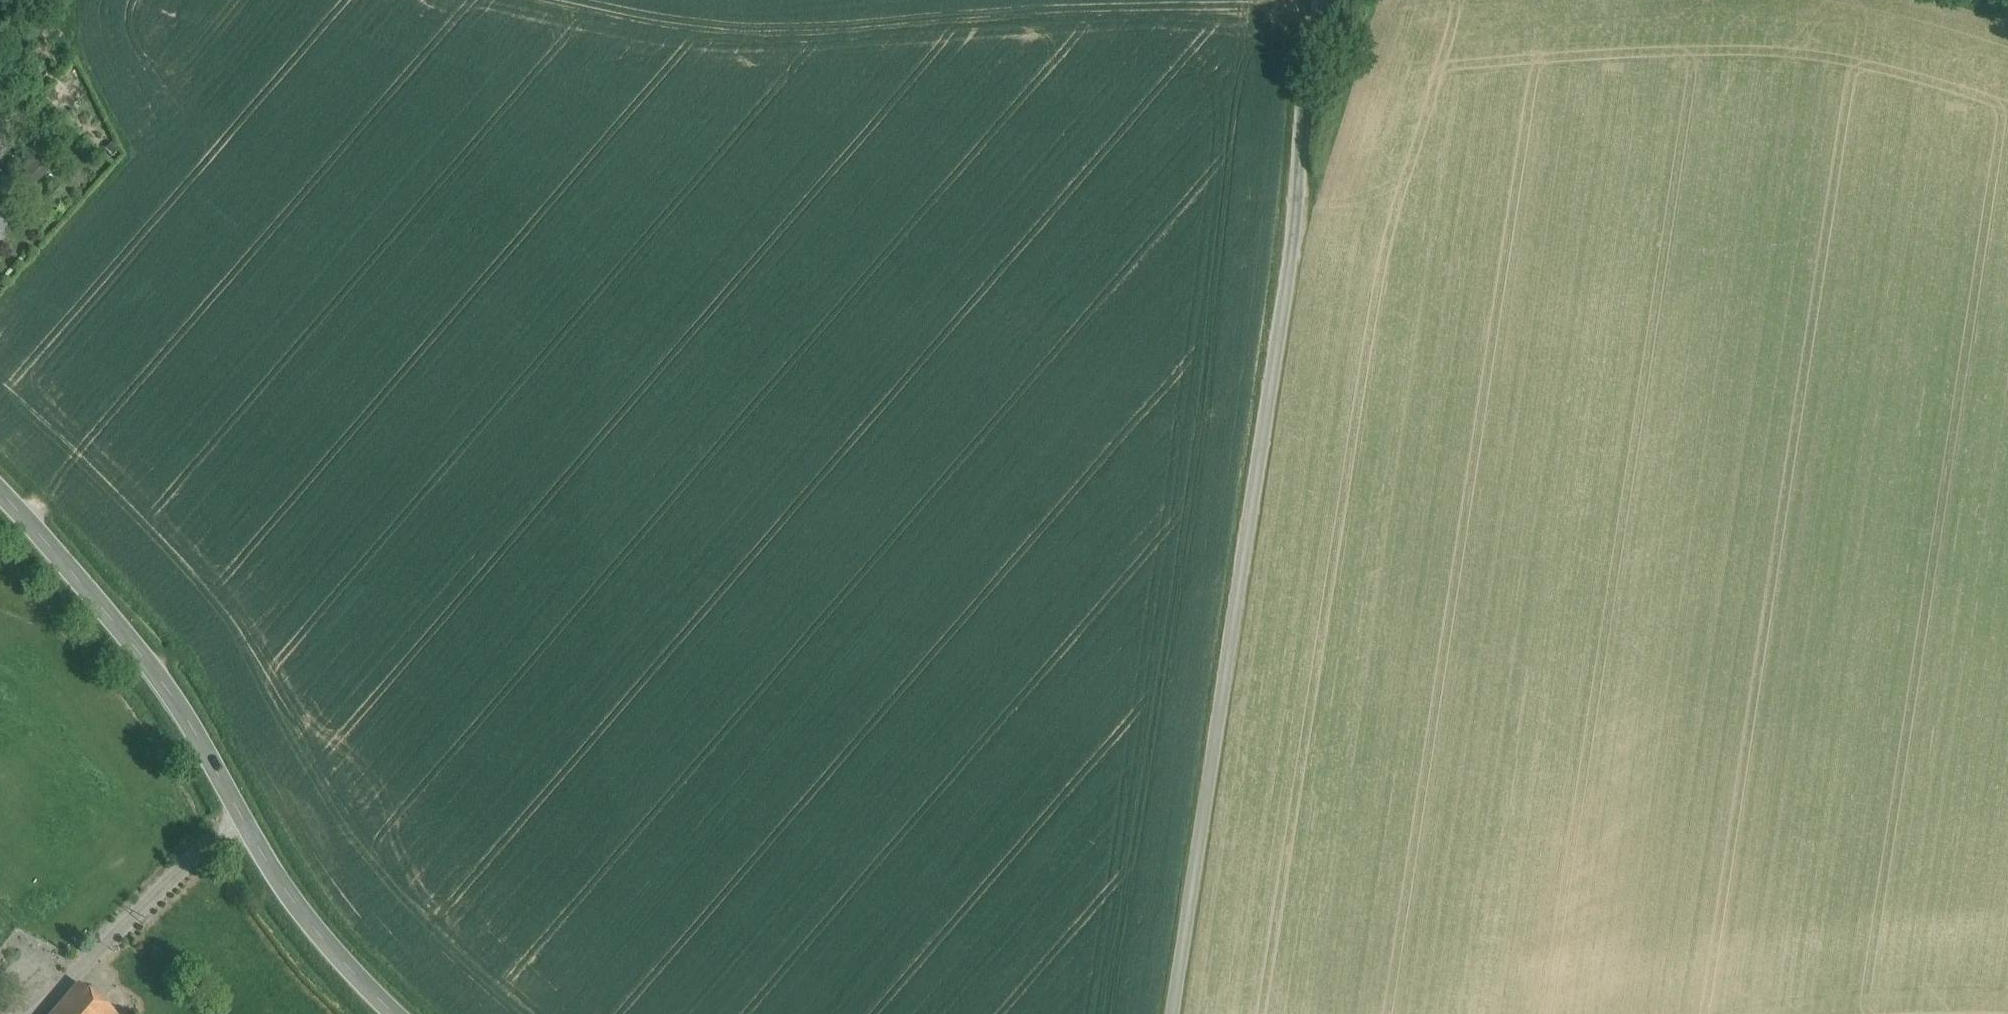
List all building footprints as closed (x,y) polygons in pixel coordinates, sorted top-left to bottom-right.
[(78,983),(52,1013),(115,1013),(78,983)] [(2,1003),(0,1007),(0,1013),(11,1013),(13,1010),(2,1003)]
